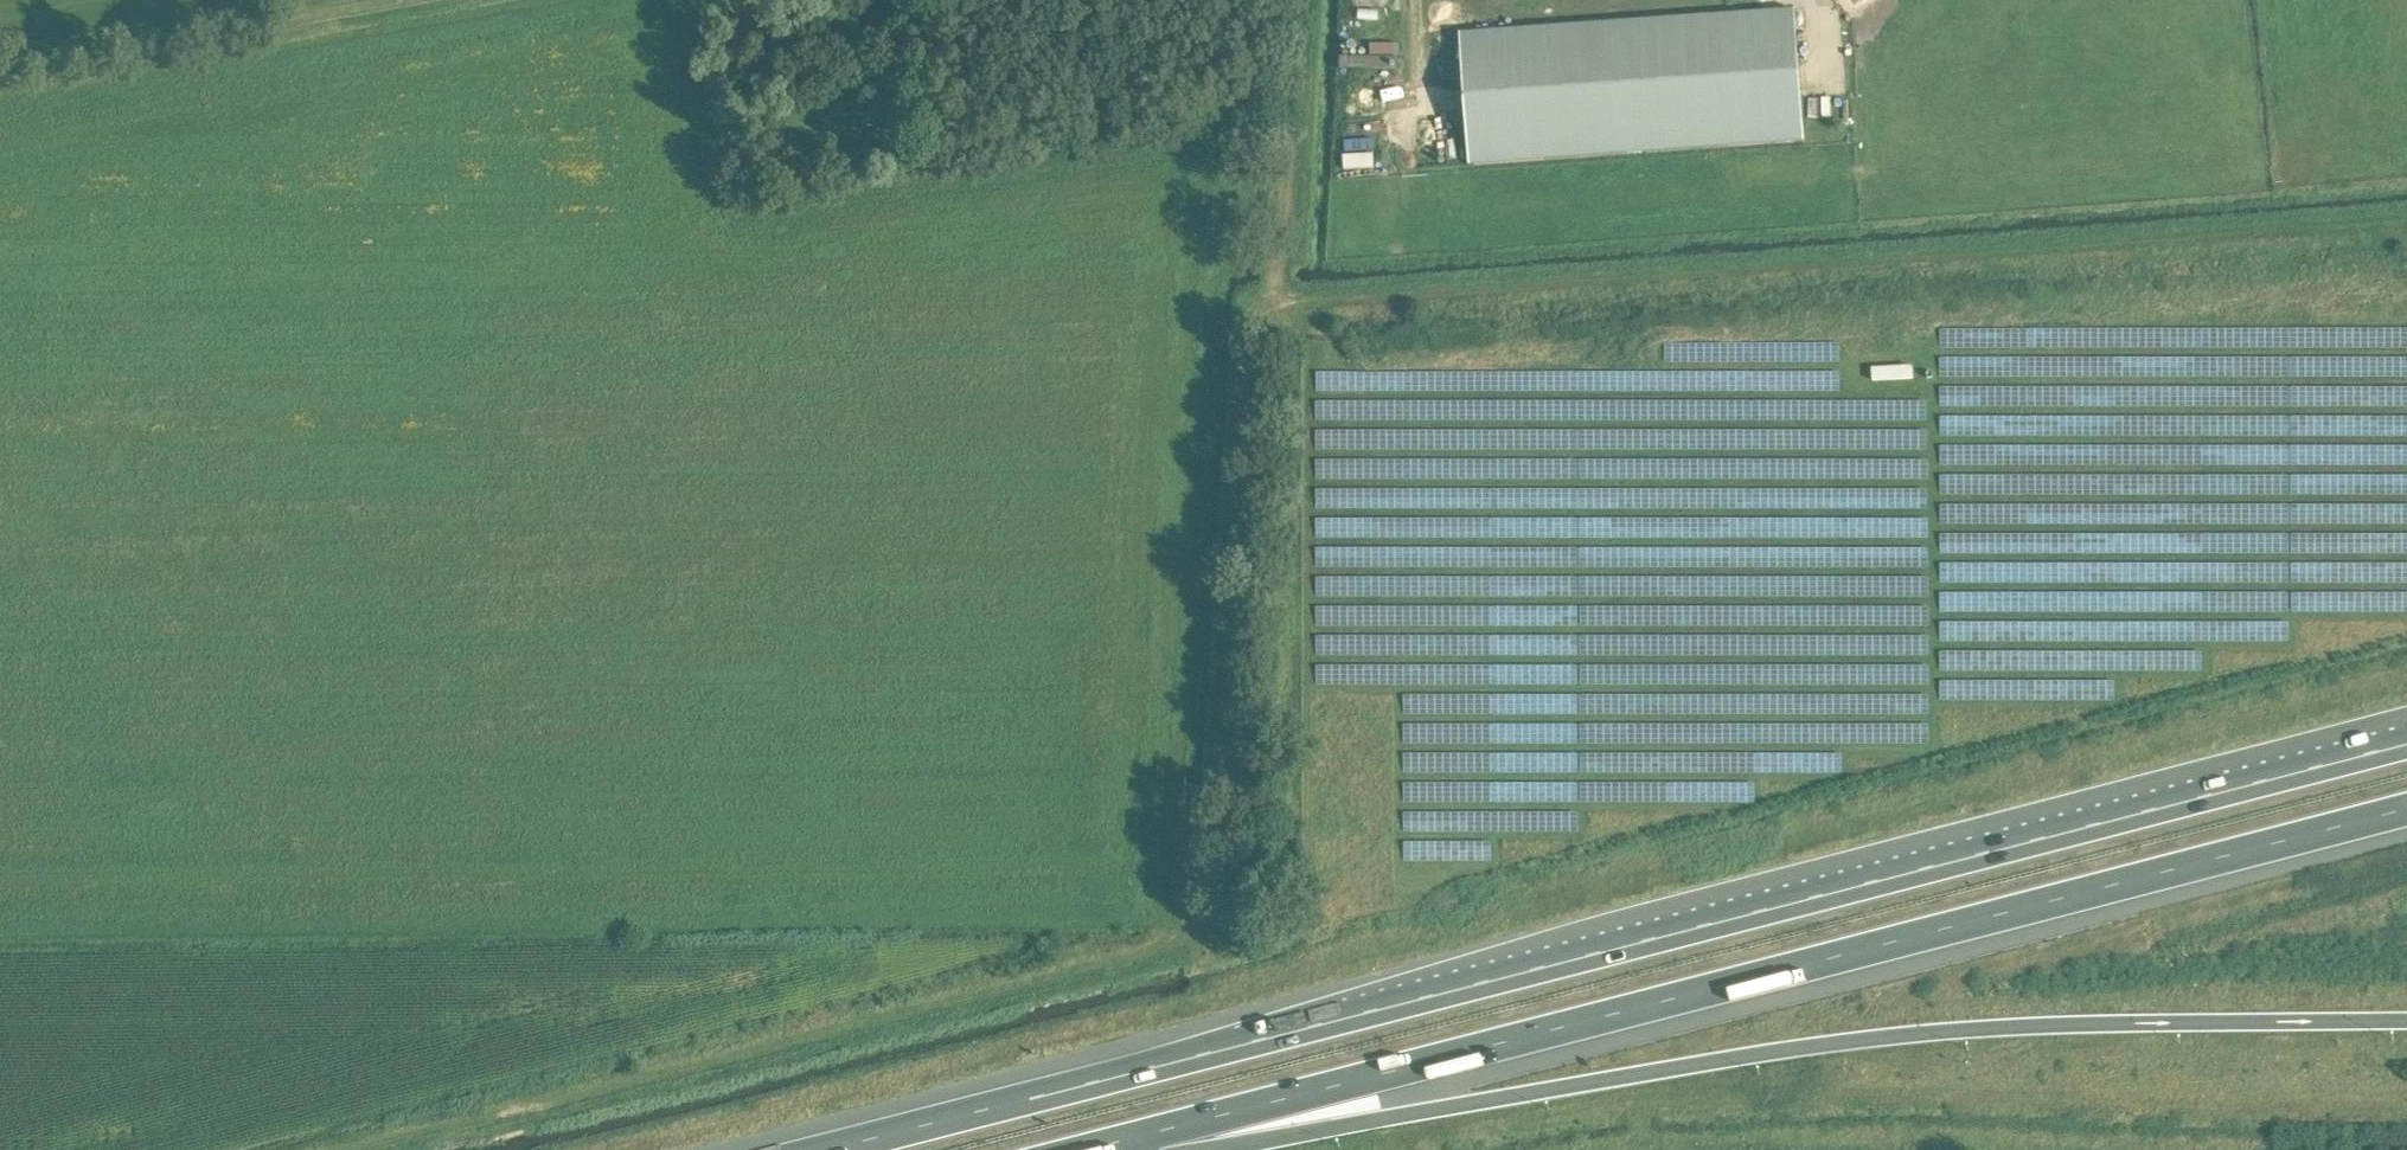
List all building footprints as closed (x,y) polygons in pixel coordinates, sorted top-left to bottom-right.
[(1795,9),(1460,33),(1469,166),(1805,142),(1795,9)] [(1913,366),(1872,368),(1873,380),(1913,377),(1913,366)]
